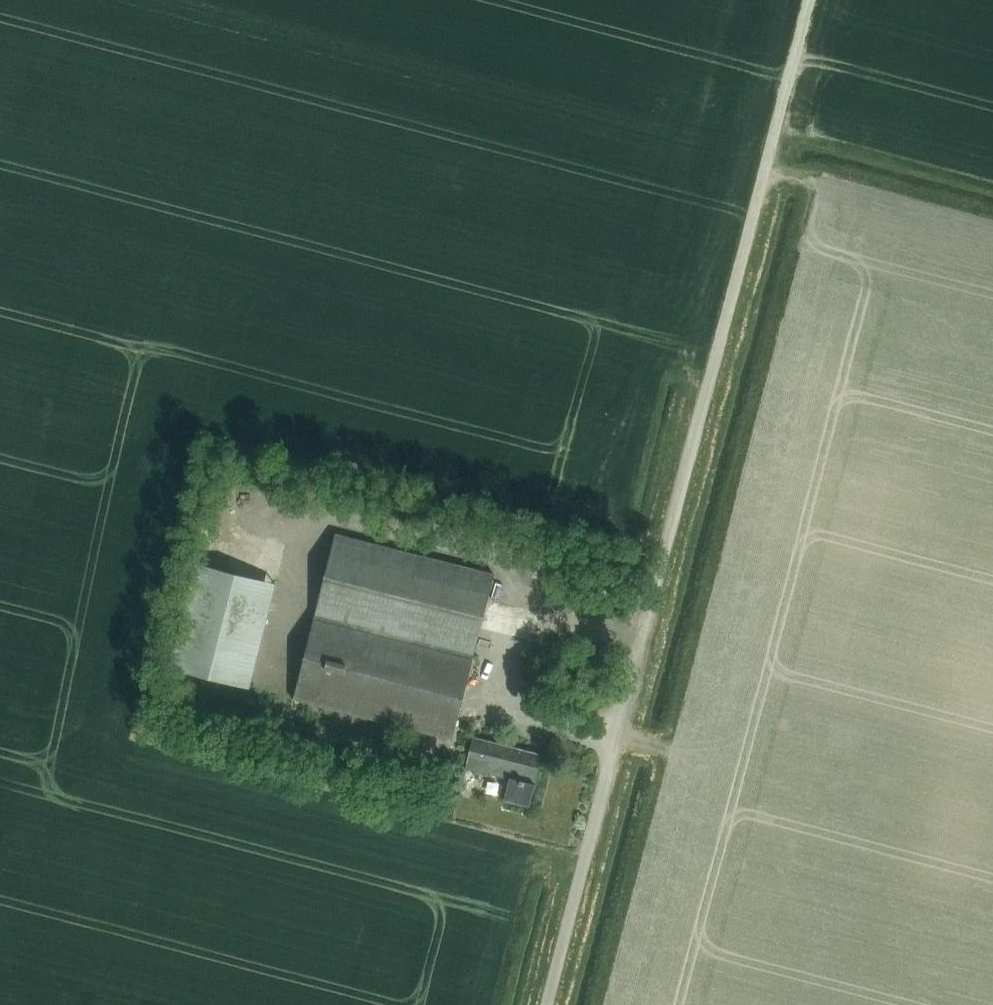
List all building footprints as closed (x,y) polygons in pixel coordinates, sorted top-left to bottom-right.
[(336,533),(315,613),(294,698),(452,739),(494,573),(336,533)] [(185,674),(252,691),(277,590),(210,574),(185,674)] [(529,806),(543,753),(474,735),(471,748),(465,746),(453,760),(448,759),(439,794),(459,799),(467,767),(510,778),(504,799),(529,806)]
